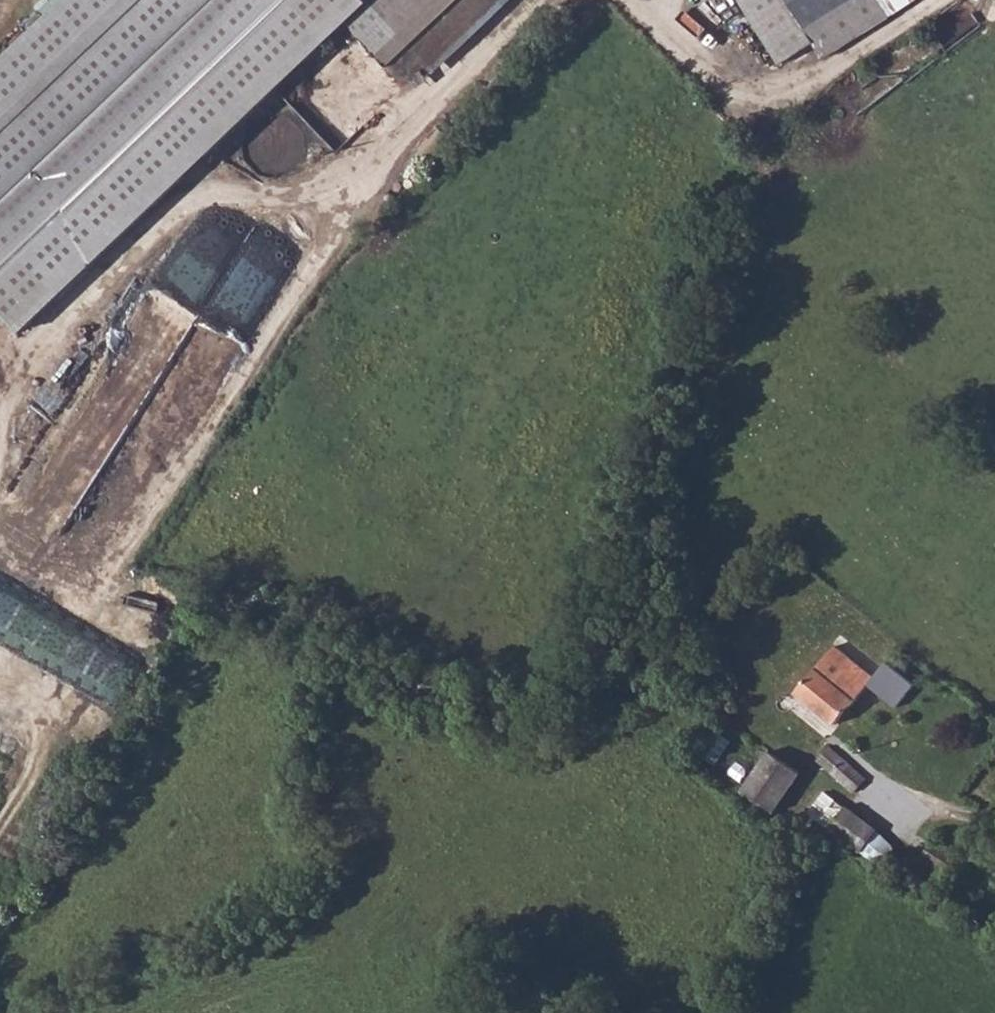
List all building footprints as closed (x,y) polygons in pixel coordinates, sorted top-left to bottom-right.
[(0,68),(0,303),(25,328),(281,97),(342,155),(410,85),(492,0),(377,0),(351,27),(335,43),(292,0),(73,0),(0,68)] [(730,8),(742,0),(725,0),(730,8)] [(730,8),(769,73),(804,50),(796,35),(776,0),(742,0),(730,8)] [(796,35),(858,0),(776,0),(796,35)] [(796,35),(804,50),(812,66),(878,25),(862,0),(858,0),(796,35)] [(878,25),(920,0),(862,0),(878,25)] [(980,24),(966,0),(962,0),(929,20),(945,45),(980,24)] [(831,649),(812,672),(851,704),(870,681),(831,649)] [(793,695),(832,727),(851,704),(812,672),(793,695)] [(811,765),(833,783),(860,800),(859,780),(823,751),(811,765)] [(797,775),(768,752),(741,797),(771,817),(797,775)] [(820,795),(806,819),(870,860),(882,869),(894,853),(820,795)]
